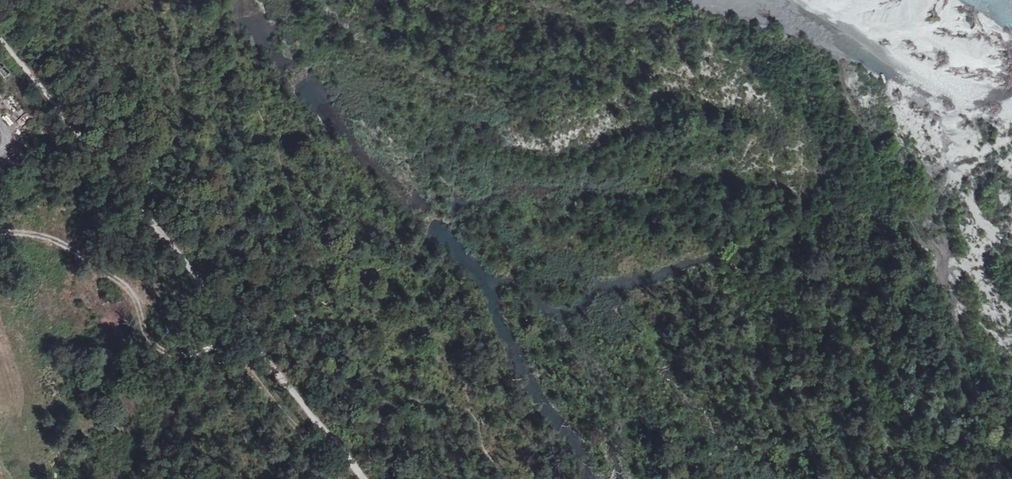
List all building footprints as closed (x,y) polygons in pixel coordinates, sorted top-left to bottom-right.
[(24,125),(32,117),(27,112),(19,120),(24,125)]
